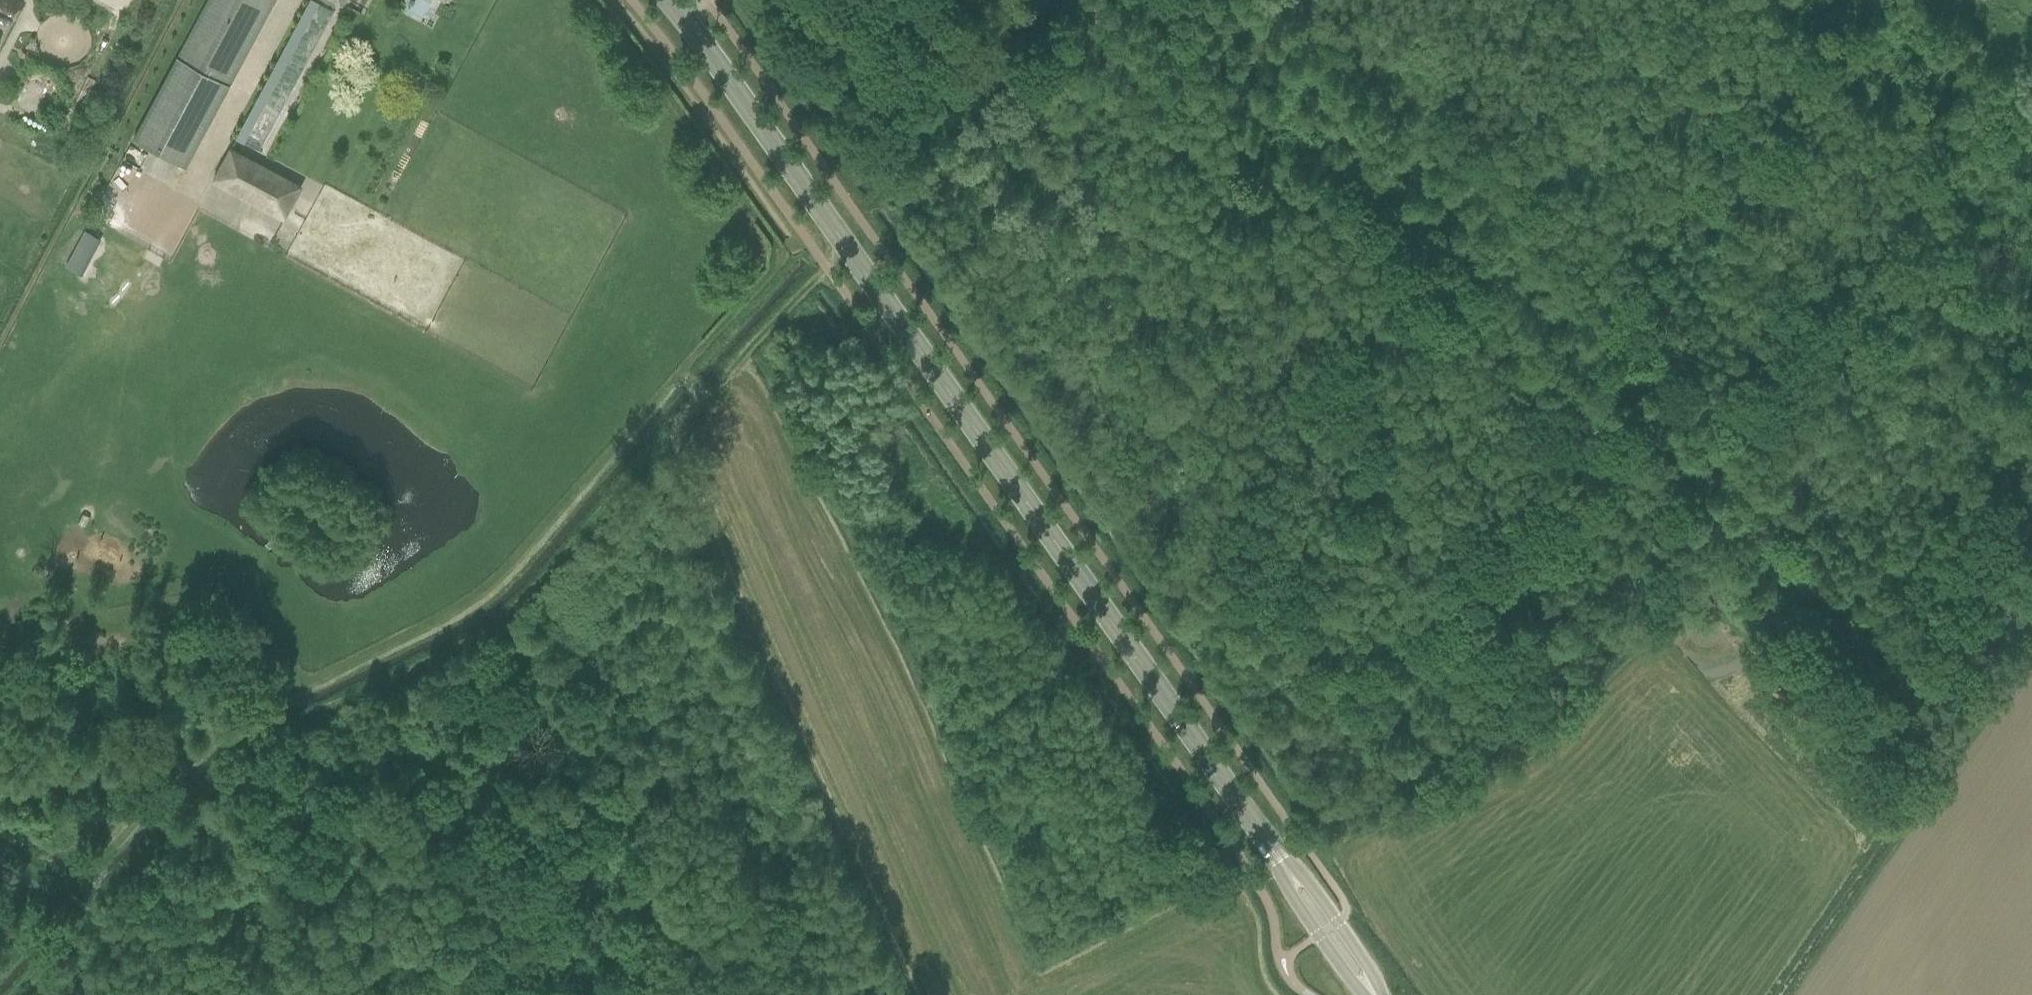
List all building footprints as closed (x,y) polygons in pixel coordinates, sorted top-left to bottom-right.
[(133,137),(185,166),(274,0),(207,0),(133,137)] [(409,8),(423,16),(431,0),(413,0),(409,8)] [(212,180),(282,218),(298,190),(227,152),(212,180)] [(85,230),(81,237),(94,244),(98,237),(85,230)]
